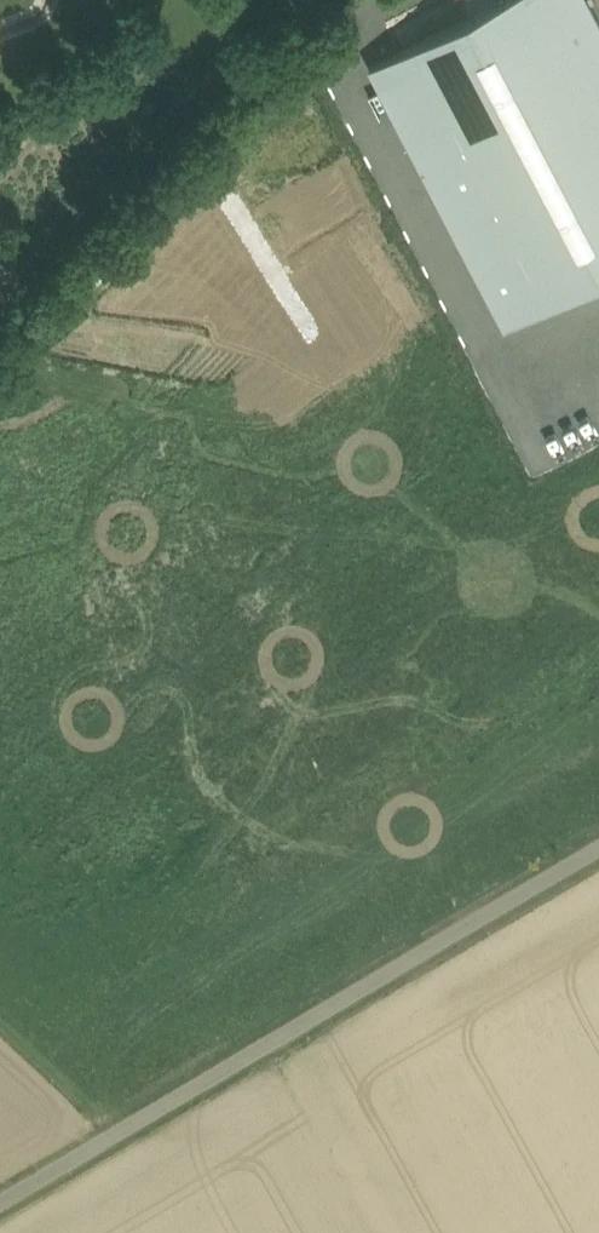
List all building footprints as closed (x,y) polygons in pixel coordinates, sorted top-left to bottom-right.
[(598,276),(598,22),(587,0),(459,0),(467,14),(368,66),(503,326),(598,276)]
